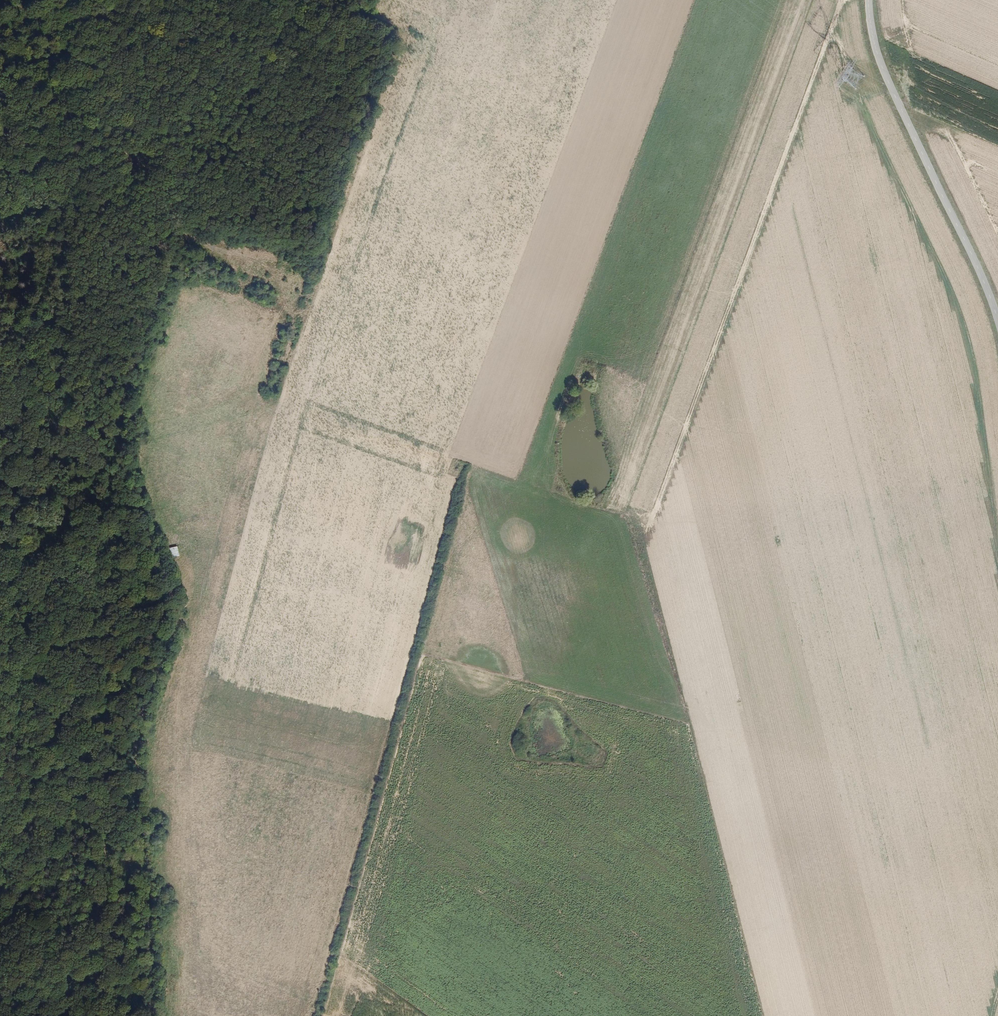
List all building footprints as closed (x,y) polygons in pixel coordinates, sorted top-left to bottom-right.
[(172,557),(179,556),(178,547),(171,548),(172,557)]
